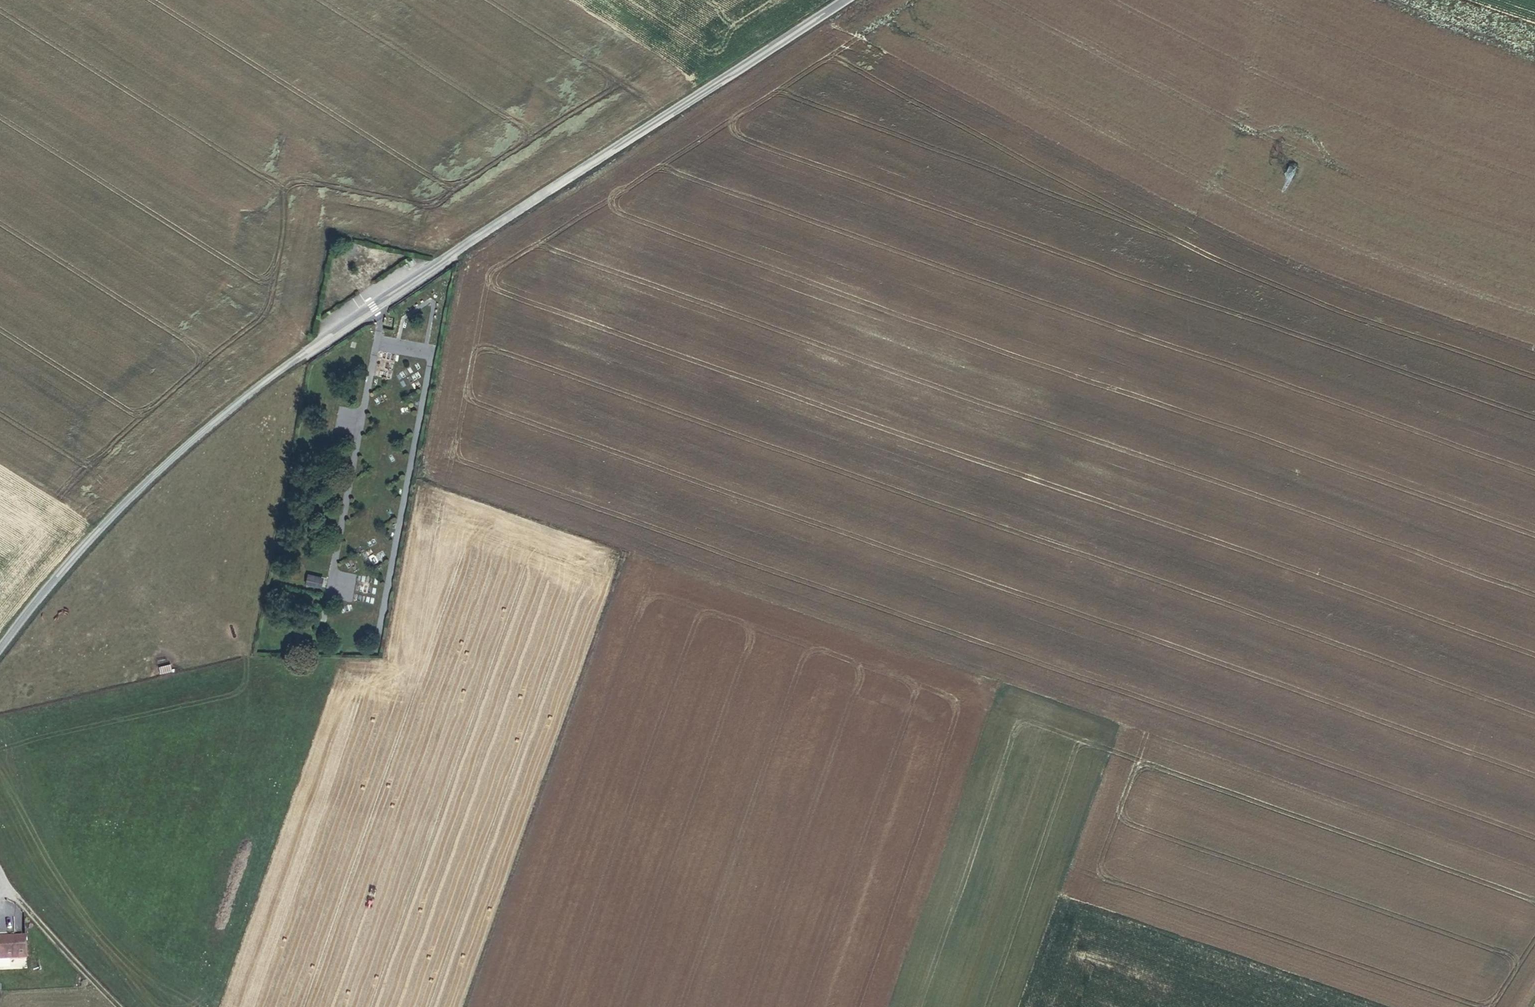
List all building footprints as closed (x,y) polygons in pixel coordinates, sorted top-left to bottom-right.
[(323,585),(324,574),(308,572),(306,583),(323,585)] [(28,939),(0,939),(0,959),(28,959),(28,939)]
